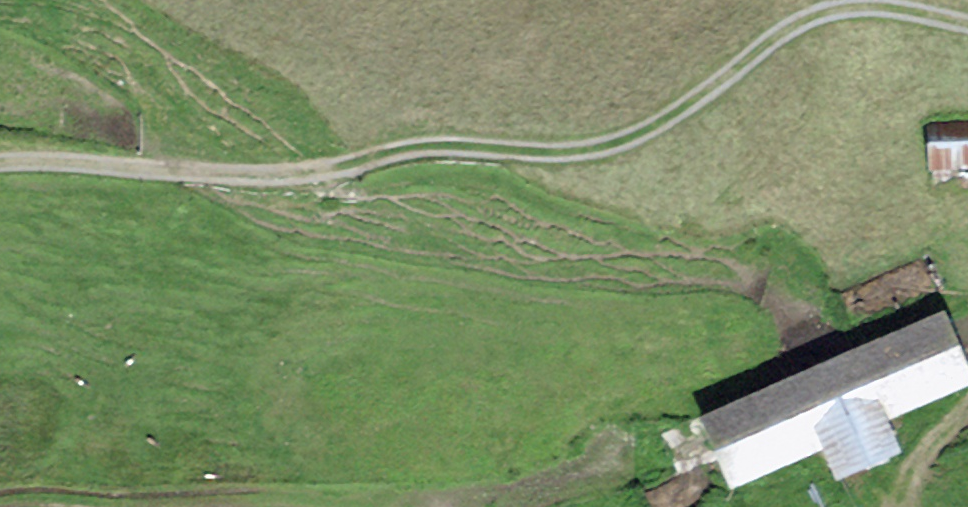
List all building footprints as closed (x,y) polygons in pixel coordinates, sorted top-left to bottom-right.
[(930,139),(933,184),(967,182),(967,137),(930,139)] [(697,417),(729,492),(829,450),(842,482),(906,455),(892,420),(967,388),(967,366),(945,312),(697,417)]
